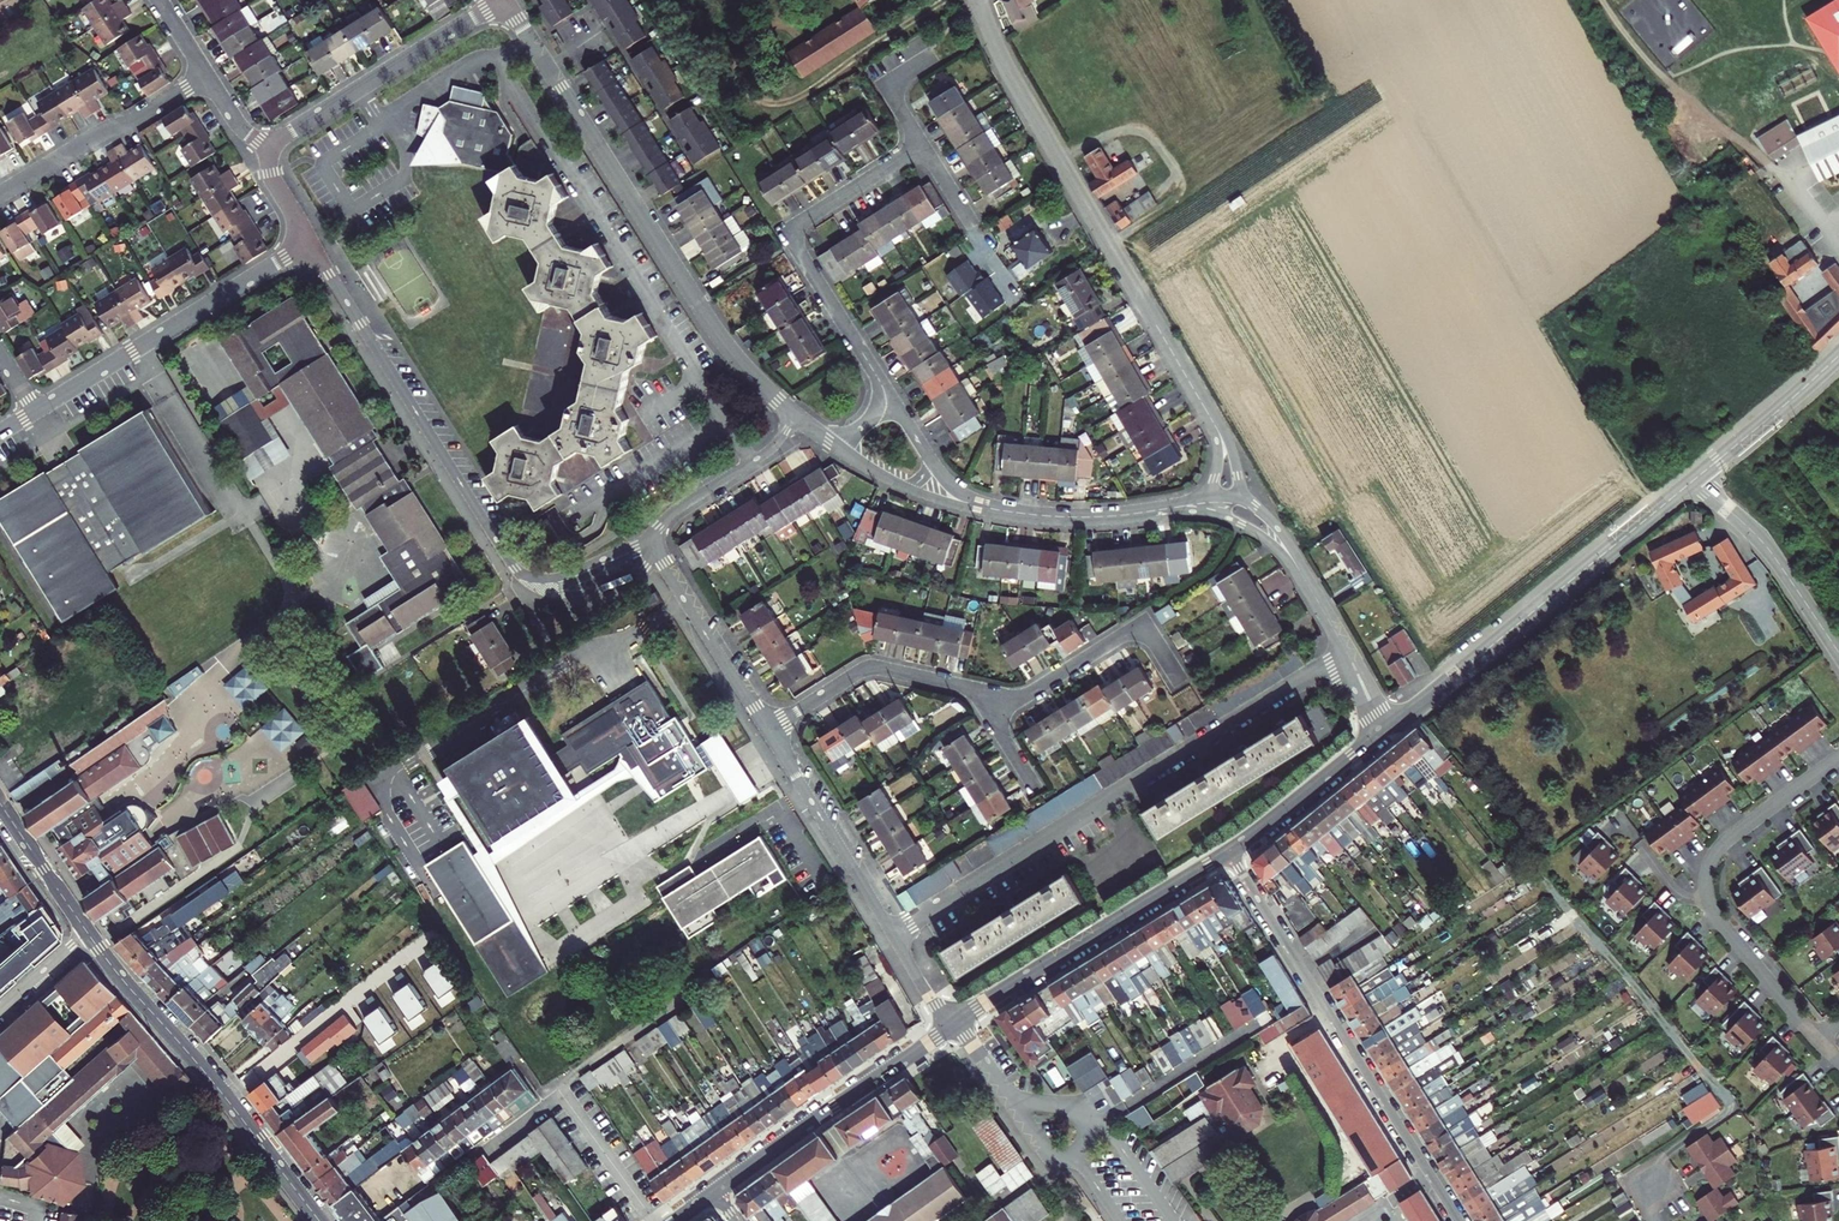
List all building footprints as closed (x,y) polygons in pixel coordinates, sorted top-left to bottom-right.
[(95,27),(125,7),(121,0),(120,0),(111,5),(107,0),(96,0),(94,1),(83,8),(95,27)] [(204,11),(222,0),(200,0),(198,1),(204,11)] [(204,11),(209,19),(212,18),(217,24),(240,10),(242,9),(237,0),(222,0),(204,11)] [(426,8),(428,7),(437,22),(452,13),(444,0),(421,0),(426,8)] [(545,3),(540,7),(547,17),(547,16),(553,26),(574,13),(565,0),(543,0),(545,3)] [(592,2),(601,15),(600,16),(603,20),(610,16),(617,27),(612,30),(618,40),(619,40),(625,49),(646,37),(636,21),(639,19),(627,0),(590,0),(592,2)] [(864,7),(789,55),(803,76),(877,28),(864,7),(875,0),(859,0),(864,7)] [(1008,20),(1030,7),(1027,0),(999,0),(1008,20)] [(1838,65),(1838,0),(1833,0),(1808,15),(1838,65)] [(125,7),(95,27),(107,45),(128,32),(121,21),(131,15),(125,7)] [(382,8),(363,19),(376,39),(394,28),(382,8)] [(240,10),(217,24),(215,26),(218,32),(216,33),(223,43),(250,26),(240,10)] [(376,39),(363,19),(345,30),(357,50),(376,39)] [(250,26),(223,43),(228,52),(230,51),(234,57),(237,55),(259,41),(250,26)] [(357,50),(345,30),(326,41),(339,62),(357,50)] [(139,36),(118,49),(133,73),(158,58),(152,49),(149,51),(145,46),(139,36)] [(323,36),(314,41),(318,46),(326,41),(323,36)] [(259,41),(237,55),(241,63),(239,65),(244,73),(272,56),(262,40),(259,41)] [(339,62),(326,41),(318,46),(314,41),(304,47),(320,73),(339,62)] [(658,101),(664,111),(684,98),(675,82),(678,81),(665,60),(662,62),(652,47),(632,60),(638,70),(637,70),(644,80),(649,77),(656,88),(651,91),(657,101),(658,101)] [(272,56),(244,73),(250,82),(252,80),(257,87),(280,72),(282,71),(272,56)] [(148,95),(169,82),(164,75),(160,69),(164,67),(158,58),(133,73),(148,95)] [(604,60),(586,72),(596,86),(593,88),(601,100),(603,99),(621,127),(619,128),(627,141),(630,140),(648,168),(645,170),(653,182),(655,181),(665,195),(682,184),(604,60)] [(95,69),(73,82),(92,113),(100,108),(94,99),(108,90),(95,69)] [(289,88),(280,72),(257,87),(254,89),(258,95),(256,96),(262,105),(289,88)] [(85,117),(92,113),(73,82),(56,93),(68,114),(79,108),(85,117)] [(930,102),(940,118),(966,102),(956,86),(952,89),(948,82),(929,94),(933,101),(930,102)] [(447,163),(465,163),(503,172),(492,180),(500,192),(496,210),(485,217),(500,241),(511,234),(529,237),(544,262),(540,282),(529,288),(543,310),(555,303),(572,307),(589,333),(585,350),(593,363),(585,399),(574,406),(570,424),(545,439),(524,435),(518,426),(495,440),(502,452),(502,454),(498,471),(487,478),(501,500),(513,493),(531,497),(538,508),(562,493),(555,483),(560,463),(584,448),(604,452),(610,463),(631,449),(624,438),(628,420),(621,409),(630,369),(640,363),(641,363),(645,343),(656,336),(642,315),(632,321),(612,317),(597,293),(600,274),(612,267),(597,245),(587,251),(568,247),(553,224),(557,204),(567,198),(553,175),(542,183),(523,178),(508,155),(512,134),(498,111),(493,110),(487,100),(487,97),(483,92),(455,85),(452,101),(451,101),(440,107),(425,104),(418,132),(419,133),(428,137),(426,140),(430,142),(429,151),(428,154),(429,156),(431,158),(434,160),(447,163)] [(289,88),(262,105),(267,114),(269,113),(273,119),(298,103),(289,88)] [(53,124),(59,120),(68,114),(56,93),(39,103),(43,111),(36,116),(46,133),(56,127),(53,124)] [(966,102),(940,118),(944,124),(941,126),(947,135),(976,117),(966,102)] [(183,106),(162,119),(172,135),(180,130),(184,137),(201,126),(196,118),(192,120),(189,114),(183,106)] [(691,108),(670,121),(677,131),(676,131),(683,141),(688,138),(694,149),(687,153),(690,158),(691,158),(695,165),(721,149),(710,131),(703,121),(700,123),(691,108)] [(869,111),(850,122),(863,144),(882,132),(869,111)] [(956,143),(960,149),(986,133),(992,128),(983,112),(976,117),(947,135),(953,144),(956,143)] [(35,135),(37,138),(46,133),(36,116),(28,120),(24,113),(9,122),(22,143),(30,138),(35,135)] [(1798,134),(1787,117),(1756,137),(1773,158),(1800,141),(1819,178),(1838,168),(1838,113),(1798,134)] [(339,127),(347,140),(362,130),(354,118),(339,127)] [(845,155),(863,144),(850,122),(832,134),(834,137),(845,155)] [(182,150),(192,166),(213,153),(207,143),(203,138),(207,136),(201,126),(184,137),(189,145),(182,150)] [(0,127),(0,156),(5,153),(13,148),(0,127)] [(986,133),(995,148),(1003,144),(992,128),(986,133)] [(319,140),(327,152),(343,142),(335,129),(319,140)] [(961,157),(967,166),(995,148),(986,133),(960,149),(964,156),(961,157)] [(815,149),(829,170),(847,159),(845,155),(834,137),(815,149)] [(1092,170),(1083,176),(1091,190),(1101,183),(1128,165),(1130,164),(1122,149),(1106,161),(1091,138),(1077,147),(1092,170)] [(430,142),(426,140),(419,155),(416,162),(447,163),(434,160),(431,158),(429,156),(428,154),(429,151),(430,142)] [(122,144),(114,149),(133,180),(154,167),(142,146),(128,154),(122,144)] [(975,174),(980,180),(1005,164),(995,148),(967,166),(973,175),(975,174)] [(115,191),(133,180),(114,149),(107,153),(113,163),(102,170),(115,191)] [(829,170),(815,149),(797,161),(810,182),(829,170)] [(1005,164),(980,180),(989,195),(992,194),(996,200),(1016,189),(1011,182),(1021,175),(1011,160),(1005,164)] [(792,193),(810,182),(797,161),(779,172),(792,193)] [(191,178),(202,196),(233,177),(228,170),(218,176),(211,165),(191,178)] [(91,206),(115,191),(102,170),(93,176),(87,179),(85,176),(76,181),(91,206)] [(792,193),(779,172),(760,184),(773,205),(792,193)] [(233,177),(202,196),(214,215),(235,202),(228,191),(238,185),(233,177)] [(679,206),(689,222),(714,205),(723,200),(709,177),(676,198),(680,204),(679,206)] [(68,219),(91,206),(76,181),(67,187),(69,191),(64,194),(55,199),(68,219)] [(944,204),(944,203),(931,183),(923,188),(922,185),(915,190),(914,188),(904,193),(922,221),(938,211),(937,209),(944,204)] [(1108,194),(1098,202),(1110,222),(1147,195),(1140,183),(1114,204),(1108,194)] [(897,201),(890,205),(907,231),(922,221),(904,193),(895,199),(897,201)] [(235,202),(214,215),(224,233),(229,230),(233,237),(253,224),(248,214),(244,217),(241,212),(235,202)] [(47,204),(39,209),(34,212),(31,209),(22,215),(32,232),(44,225),(48,232),(60,225),(47,204)] [(689,222),(698,237),(724,221),(714,205),(689,222)] [(907,231),(890,205),(884,209),(883,207),(874,212),(892,241),(907,231)] [(892,241),(874,212),(865,218),(866,220),(860,224),(864,229),(876,250),(892,241)] [(22,238),(32,232),(22,215),(13,220),(15,223),(10,227),(1,232),(14,253),(26,246),(22,238)] [(698,237),(708,252),(734,236),(724,221),(698,237)] [(245,264),(266,251),(259,240),(256,235),(259,233),(253,224),(233,237),(238,244),(234,247),(245,264)] [(876,250),(864,229),(857,233),(855,231),(846,237),(864,265),(869,273),(885,263),(876,250)] [(1037,230),(1013,246),(1023,261),(1014,268),(1019,276),(1029,269),(1032,272),(1042,265),(1043,261),(1053,253),(1037,230)] [(1770,255),(1785,279),(1775,285),(1814,344),(1838,323),(1838,264),(1835,259),(1822,267),(1834,285),(1816,297),(1814,305),(1806,310),(1803,305),(1787,279),(1818,258),(1802,233),(1770,255)] [(734,236),(708,252),(718,268),(720,267),(725,274),(744,262),(743,261),(739,255),(744,252),(734,236)] [(819,258),(835,284),(864,265),(846,237),(837,243),(839,245),(819,258)] [(169,259),(182,280),(192,274),(198,270),(200,274),(209,268),(199,252),(191,256),(186,249),(169,259)] [(748,258),(744,252),(739,255),(743,261),(748,258)] [(160,299),(169,293),(167,290),(172,287),(182,280),(169,259),(145,275),(160,299)] [(1077,318),(1084,330),(1105,318),(1098,305),(1101,304),(1081,270),(1057,283),(1077,316),(1077,318)] [(779,278),(758,291),(770,309),(791,296),(779,278)] [(988,278),(967,293),(984,318),(1005,303),(993,287),(994,287),(988,278)] [(134,281),(116,292),(135,323),(143,319),(137,309),(147,302),(134,281)] [(910,308),(915,304),(906,289),(900,292),(910,308)] [(127,328),(135,323),(116,292),(98,303),(110,325),(121,318),(127,328)] [(910,308),(900,292),(875,308),(879,315),(877,316),(882,325),(910,308)] [(35,314),(27,299),(18,305),(12,294),(0,302),(0,322),(1,323),(0,323),(0,330),(3,334),(35,314)] [(802,314),(791,296),(770,309),(782,328),(802,314)] [(383,556),(398,579),(404,588),(372,608),(349,623),(364,648),(350,657),(365,681),(386,667),(374,648),(450,600),(447,595),(469,582),(447,547),(449,546),(414,492),(409,495),(369,431),(375,427),(305,317),(307,316),(295,297),(242,330),(242,329),(222,341),(251,386),(259,398),(260,398),(273,389),(282,384),(294,403),(329,457),(331,455),(336,462),(332,465),(360,508),(364,506),(392,550),(383,556)] [(1816,297),(1803,305),(1806,310),(1814,305),(1816,297)] [(75,346),(86,339),(92,336),(94,339),(103,334),(85,305),(77,309),(80,314),(62,325),(64,328),(75,346)] [(951,324),(956,321),(947,306),(942,309),(951,324)] [(890,333),(894,339),(920,323),(910,308),(882,325),(888,334),(890,333)] [(782,328),(793,346),(814,333),(802,314),(782,328)] [(896,347),(901,356),(929,338),(937,333),(928,318),(920,323),(894,339),(898,345),(896,347)] [(1079,333),(1087,346),(1096,362),(1125,345),(1119,336),(1117,338),(1105,318),(1084,330),(1079,333)] [(54,368),(64,362),(62,359),(67,356),(77,349),(75,346),(64,328),(39,344),(44,351),(54,368)] [(826,352),(814,333),(793,346),(805,365),(826,352)] [(929,338),(901,356),(907,365),(909,364),(913,370),(916,369),(939,354),(929,338)] [(1088,367),(1097,382),(1132,362),(1128,356),(1130,354),(1125,345),(1096,362),(1088,367)] [(1079,351),(1088,367),(1096,362),(1087,346),(1079,351)] [(32,348),(17,357),(30,378),(38,373),(43,370),(45,374),(54,368),(44,351),(37,355),(32,348)] [(918,376),(924,385),(952,368),(942,352),(939,354),(916,369),(920,375),(918,376)] [(988,364),(998,381),(1004,378),(1000,371),(1008,366),(1003,358),(998,361),(995,355),(987,360),(989,364),(988,364)] [(1132,362),(1097,382),(1107,398),(1143,376),(1137,367),(1135,368),(1132,362)] [(931,393),(935,399),(961,383),(952,368),(924,385),(929,394),(931,393)] [(1143,376),(1107,398),(1116,414),(1144,397),(1150,394),(1146,387),(1148,385),(1143,376)] [(937,406),(943,416),(971,398),(978,394),(968,378),(961,383),(935,399),(939,405),(937,406)] [(264,422),(269,418),(294,403),(282,384),(273,389),(279,398),(266,406),(260,398),(259,398),(251,386),(214,407),(223,420),(252,402),(264,422)] [(1144,397),(1116,414),(1111,417),(1121,432),(1156,412),(1151,402),(1149,404),(1144,397)] [(971,398),(943,416),(948,424),(950,423),(955,430),(951,433),(958,446),(983,430),(976,417),(981,414),(971,398)] [(223,420),(246,457),(275,440),(264,422),(252,402),(223,420)] [(0,501),(0,520),(64,621),(120,587),(110,572),(148,549),(150,551),(214,512),(149,409),(84,449),(86,451),(48,475),(46,472),(0,501)] [(1128,449),(1136,444),(1163,428),(1159,422),(1162,421),(1156,412),(1121,432),(1119,433),(1128,449)] [(275,440),(246,457),(240,461),(252,480),(292,455),(269,418),(264,422),(275,440)] [(1136,444),(1146,459),(1175,443),(1169,433),(1167,434),(1163,428),(1136,444)] [(1026,445),(1023,475),(1030,476),(1030,479),(1040,480),(1043,447),(1044,439),(1026,437),(1026,445)] [(1061,448),(1059,479),(1077,480),(1077,478),(1092,479),(1093,460),(1080,440),(1062,439),(1061,448)] [(1004,474),(1023,475),(1026,445),(999,442),(996,470),(1004,471),(1004,474)] [(1175,443),(1146,459),(1155,475),(1181,460),(1177,453),(1180,451),(1175,443)] [(1043,447),(1040,480),(1051,481),(1051,478),(1059,479),(1061,448),(1043,447)] [(834,464),(825,470),(832,481),(841,475),(834,464)] [(806,475),(824,503),(839,493),(832,481),(825,470),(823,467),(816,472),(815,469),(806,475)] [(798,483),(792,487),(808,513),(824,503),(806,475),(797,481),(798,483)] [(784,488),(775,494),(793,523),(808,513),(792,487),(786,491),(784,488)] [(767,502),(761,506),(772,524),(782,540),(798,530),(793,523),(775,494),(766,500),(767,502)] [(772,524),(761,506),(756,498),(749,502),(748,500),(739,506),(757,534),(772,524)] [(731,514),(725,518),(741,544),(757,534),(739,506),(730,512),(731,514)] [(885,514),(868,508),(853,540),(867,545),(869,538),(894,547),(904,517),(886,511),(885,514)] [(911,520),(904,517),(894,547),(901,549),(898,556),(908,559),(910,553),(922,521),(912,517),(911,520)] [(717,520),(708,525),(726,554),(731,562),(741,556),(736,548),(741,544),(725,518),(718,522),(717,520)] [(1310,530),(1318,542),(1323,540),(1342,567),(1337,571),(1345,583),(1363,571),(1327,520),(1310,530)] [(931,524),(922,521),(910,553),(927,559),(938,529),(931,527),(931,524)] [(678,547),(695,573),(726,554),(708,525),(699,531),(700,533),(678,547)] [(955,536),(938,529),(927,559),(953,567),(962,541),(954,538),(955,536)] [(1695,532),(1649,553),(1666,590),(1669,589),(1693,622),(1754,584),(1727,538),(1714,546),(1733,578),(1716,589),(1714,587),(1693,600),(1682,586),(1670,561),(1703,547),(1695,532)] [(891,553),(894,547),(869,538),(867,545),(891,553)] [(1177,543),(1150,546),(1153,576),(1165,575),(1166,584),(1180,582),(1179,573),(1191,572),(1188,544),(1177,545),(1177,543)] [(1003,576),(1007,546),(988,544),(987,546),(979,545),(977,568),(985,569),(984,574),(1003,576)] [(1021,578),(1024,545),(1014,544),(1014,547),(1007,546),(1003,576),(1021,578)] [(1153,576),(1150,546),(1142,547),(1142,544),(1131,545),(1135,578),(1153,576)] [(1035,547),(1024,545),(1021,578),(1039,580),(1042,550),(1035,549),(1035,547)] [(1136,585),(1135,578),(1131,545),(1121,547),(1121,549),(1114,550),(1117,580),(1118,587),(1136,585)] [(1061,552),(1042,550),(1039,580),(1038,588),(1065,591),(1069,556),(1061,555),(1061,552)] [(1098,582),(1117,580),(1114,550),(1095,552),(1095,555),(1087,556),(1090,578),(1098,577),(1098,582)] [(1213,588),(1222,603),(1255,583),(1245,567),(1243,568),(1239,562),(1210,579),(1215,586),(1213,588)] [(367,599),(372,608),(404,588),(398,579),(367,599)] [(1238,615),(1267,597),(1261,588),(1259,589),(1255,583),(1222,603),(1221,604),(1231,619),(1238,615)] [(657,592),(643,600),(649,610),(663,601),(657,592)] [(1272,606),(1267,597),(1238,615),(1248,630),(1274,614),(1270,608),(1272,606)] [(743,615),(755,633),(776,620),(764,601),(743,615)] [(1169,604),(1154,613),(1162,626),(1177,617),(1169,604)] [(586,607),(575,614),(578,619),(589,612),(586,607)] [(855,608),(865,640),(876,636),(898,641),(903,617),(881,612),(881,614),(855,608)] [(947,616),(926,611),(924,621),(919,646),(940,650),(947,616)] [(1283,630),(1274,614),(1248,630),(1258,646),(1262,643),(1266,650),(1286,638),(1281,631),(1283,630)] [(1238,615),(1231,619),(1240,634),(1248,630),(1238,615)] [(483,616),(468,625),(483,650),(504,636),(494,620),(487,623),(483,616)] [(947,616),(940,650),(970,657),(975,633),(957,628),(959,619),(947,616)] [(919,646),(924,621),(903,617),(898,641),(919,646)] [(1381,629),(1383,632),(1393,647),(1408,669),(1411,667),(1397,648),(1410,639),(1396,619),(1381,629)] [(766,652),(787,638),(776,620),(755,633),(766,652)] [(1073,620),(1056,631),(1061,639),(1070,652),(1086,642),(1073,620)] [(1040,623),(1022,634),(1035,655),(1061,639),(1056,631),(1052,624),(1044,629),(1040,623)] [(1393,647),(1383,632),(1371,639),(1381,654),(1393,647)] [(1016,668),(1035,655),(1022,634),(1003,647),(1016,668)] [(515,653),(504,636),(483,650),(499,675),(514,666),(509,657),(515,653)] [(766,652),(778,670),(799,656),(787,638),(766,652)] [(1393,647),(1381,654),(1397,676),(1408,669),(1393,647)] [(1305,664),(1296,649),(1288,654),(1298,669),(1305,664)] [(799,656),(778,670),(789,688),(810,675),(809,673),(814,670),(803,653),(799,656)] [(1298,669),(1288,654),(1282,658),(1291,673),(1298,669)] [(1291,673),(1282,658),(1274,662),(1283,678),(1291,673)] [(1283,678),(1274,662),(1267,667),(1277,682),(1283,678)] [(200,665),(169,685),(177,697),(205,673),(200,665)] [(249,665),(226,684),(246,708),(269,689),(249,665)] [(22,673),(18,666),(0,679),(0,698),(8,692),(4,685),(22,673)] [(1141,666),(1122,678),(1135,699),(1154,687),(1141,666)] [(1277,682),(1267,667),(1260,671),(1269,686),(1277,682)] [(1269,686),(1260,671),(1253,676),(1262,691),(1269,686)] [(1262,691),(1253,676),(1246,680),(1255,695),(1262,691)] [(1135,699),(1122,678),(1104,689),(1117,711),(1135,699)] [(1255,695),(1246,680),(1238,685),(1248,700),(1255,695)] [(648,683),(606,709),(630,747),(621,753),(623,757),(622,760),(627,763),(631,770),(633,772),(642,766),(663,799),(697,776),(691,766),(689,767),(664,725),(672,720),(648,683)] [(1101,685),(1083,696),(1096,718),(1100,724),(1118,712),(1117,711),(1104,689),(1101,685)] [(1248,700),(1238,685),(1231,689),(1241,704),(1248,700)] [(1241,704),(1231,689),(1224,693),(1234,709),(1241,704)] [(1234,709),(1224,693),(1217,698),(1227,713),(1234,709)] [(1078,729),(1081,735),(1100,724),(1096,718),(1083,696),(1064,708),(1078,729)] [(1227,713),(1217,698),(1209,703),(1219,718),(1227,713)] [(902,699),(882,711),(896,732),(900,738),(901,741),(921,729),(902,699)] [(99,797),(146,764),(150,759),(150,755),(148,749),(159,742),(160,744),(167,739),(178,732),(168,718),(162,701),(130,723),(125,716),(104,729),(110,737),(92,749),(87,741),(67,754),(73,763),(71,764),(78,771),(75,776),(79,780),(27,816),(41,837),(56,827),(67,844),(61,848),(71,862),(140,815),(148,810),(147,809),(146,810),(146,809),(144,807),(138,804),(132,804),(130,804),(127,806),(108,819),(101,810),(105,807),(99,797)] [(1792,718),(1810,743),(1817,738),(1816,735),(1820,732),(1819,730),(1827,724),(1812,704),(1792,718)] [(1199,778),(1172,794),(1169,796),(1168,794),(1160,799),(1162,801),(1145,812),(1162,839),(1335,731),(1319,705),(1286,724),(1285,722),(1277,727),(1279,729),(1247,748),(1246,746),(1239,751),(1240,753),(1208,772),(1207,770),(1199,775),(1201,777),(1199,778)] [(285,708),(262,728),(282,752),(305,732),(290,714),(285,708)] [(1078,729),(1064,708),(1046,720),(1060,741),(1078,729)] [(621,753),(630,747),(606,709),(565,735),(571,745),(550,758),(527,721),(452,768),(499,842),(518,829),(519,830),(574,795),(562,777),(583,764),(589,773),(621,753)] [(896,732),(882,711),(864,723),(872,736),(877,744),(896,732)] [(841,727),(854,748),(872,736),(864,723),(859,715),(841,727)] [(1792,718),(1772,733),(1787,754),(1795,748),(1796,750),(1801,747),(1802,749),(1810,743),(1792,718)] [(1060,741),(1046,720),(1028,732),(1044,758),(1063,746),(1060,741)] [(1167,729),(1174,742),(1185,736),(1177,723),(1167,729)] [(1425,723),(1408,736),(1423,755),(1423,756),(1434,770),(1452,755),(1431,730),(1425,723)] [(854,748),(841,727),(822,740),(835,760),(831,763),(836,771),(851,762),(846,753),(854,748)] [(1174,742),(1167,729),(1159,734),(1168,749),(1176,745),(1174,742)] [(742,803),(762,792),(724,730),(705,742),(742,803)] [(900,738),(896,732),(877,744),(883,753),(901,741),(900,738)] [(1772,733),(1752,747),(1771,772),(1778,767),(1777,765),(1781,761),(1780,759),(1787,754),(1772,733)] [(1168,749),(1159,734),(1158,735),(1153,738),(1162,753),(1168,749)] [(945,748),(957,767),(978,753),(966,735),(945,748)] [(1434,770),(1423,756),(1423,755),(1408,736),(1399,743),(1429,782),(1438,774),(1434,770)] [(1162,753),(1153,738),(1145,743),(1154,758),(1162,753)] [(148,749),(150,755),(167,739),(160,744),(159,742),(148,749)] [(19,742),(0,754),(0,776),(11,792),(27,782),(12,759),(24,751),(19,742)] [(1154,758),(1145,743),(1140,746),(1138,747),(1147,762),(1154,758)] [(1399,743),(1389,751),(1405,770),(1418,786),(1423,782),(1428,788),(1432,785),(1429,782),(1399,743)] [(1147,762),(1138,747),(1131,752),(1140,767),(1147,762)] [(1771,772),(1752,747),(1732,762),(1747,783),(1755,777),(1757,779),(1761,776),(1763,778),(1771,772)] [(1405,770),(1389,751),(1380,759),(1402,786),(1405,783),(1399,775),(1405,770)] [(1140,767),(1131,752),(1124,756),(1133,771),(1140,767)] [(957,767),(968,784),(989,771),(978,753),(957,767)] [(1133,771),(1124,756),(1121,758),(1116,760),(1126,776),(1133,771)] [(62,762),(60,759),(27,782),(11,792),(18,802),(67,769),(65,766),(67,765),(64,761),(62,762)] [(1380,759),(1370,766),(1397,799),(1399,802),(1409,794),(1402,786),(1380,759)] [(1126,776),(1116,760),(1109,765),(1119,780),(1126,776)] [(574,795),(519,830),(477,857),(522,929),(529,925),(488,859),(631,770),(627,763),(574,795)] [(1119,780),(1109,765),(1103,769),(1102,769),(1111,785),(1119,780)] [(1370,766),(1361,774),(1388,807),(1397,799),(1370,766)] [(1720,768),(1700,783),(1718,807),(1725,802),(1724,800),(1728,796),(1727,794),(1735,788),(1720,768)] [(1111,785),(1102,769),(1095,774),(1104,789),(1111,785)] [(989,771),(968,784),(960,789),(973,807),(1001,790),(989,771)] [(1104,789),(1095,774),(1087,778),(1097,793),(1104,789)] [(1388,807),(1361,774),(1352,781),(1381,817),(1388,825),(1396,818),(1388,807)] [(1097,793),(1087,778),(1085,780),(1081,782),(1090,798),(1097,793)] [(361,818),(364,823),(381,811),(360,779),(342,790),(353,806),(361,818)] [(1381,817),(1352,781),(1342,789),(1372,825),(1381,817)] [(1090,798),(1081,782),(1073,787),(1083,802),(1090,798)] [(1700,783),(1680,797),(1684,804),(1695,818),(1703,812),(1704,814),(1708,811),(1710,813),(1718,807),(1700,783)] [(1083,802),(1073,787),(1066,792),(1076,807),(1083,802)] [(860,801),(872,820),(893,807),(881,788),(860,801)] [(1342,789),(1333,797),(1362,833),(1370,843),(1380,835),(1372,825),(1342,789)] [(1012,808),(1001,790),(973,807),(982,824),(990,819),(991,822),(1012,808)] [(1076,807),(1066,792),(1059,796),(1069,811),(1076,807)] [(1069,811),(1059,796),(1052,800),(1062,816),(1069,811)] [(1333,797),(1323,804),(1353,840),(1362,833),(1333,797)] [(1684,804),(1664,818),(1683,843),(1690,837),(1689,835),(1693,832),(1692,830),(1700,824),(1695,818),(1684,804),(1680,797),(1679,797),(1684,804)] [(1062,816),(1052,800),(1046,804),(1045,805),(1055,820),(1062,816)] [(1812,824),(1830,850),(1838,845),(1838,846),(1838,806),(1836,802),(1828,808),(1830,811),(1819,819),(1812,824)] [(1353,840),(1323,804),(1314,812),(1343,848),(1353,840)] [(1055,820),(1045,805),(1038,809),(1047,825),(1055,820)] [(325,826),(333,837),(361,818),(353,806),(325,826)] [(872,820),(884,838),(905,825),(893,807),(872,820)] [(1817,816),(1819,819),(1830,811),(1828,808),(1817,816)] [(1047,825),(1038,809),(1031,814),(1040,829),(1047,825)] [(148,810),(140,815),(71,862),(81,877),(93,869),(105,886),(85,899),(99,920),(109,914),(112,919),(115,921),(118,923),(122,923),(129,917),(125,911),(133,906),(129,900),(142,890),(150,903),(158,898),(157,896),(164,892),(165,893),(171,888),(163,876),(175,868),(184,879),(198,869),(200,863),(236,843),(219,813),(192,828),(184,827),(169,835),(168,834),(157,841),(158,842),(153,845),(143,831),(147,827),(149,828),(158,818),(148,810)] [(1314,812),(1305,819),(1328,848),(1334,856),(1343,848),(1314,812)] [(1040,829),(1031,814),(1024,818),(1033,833),(1040,829)] [(1033,833),(1024,818),(1016,823),(1026,838),(1033,833)] [(1683,843),(1664,818),(1644,833),(1660,854),(1667,848),(1669,850),(1674,846),(1675,849),(1683,843)] [(1305,819),(1295,827),(1319,855),(1328,848),(1305,819)] [(1026,838),(1016,823),(1009,827),(1019,842),(1026,838)] [(884,838),(896,856),(916,843),(905,825),(884,838)] [(1019,842),(1009,827),(1002,832),(1011,847),(1019,842)] [(1319,855),(1295,827),(1286,834),(1312,867),(1316,863),(1313,859),(1319,855)] [(1807,854),(1814,848),(1800,829),(1784,841),(1786,844),(1779,850),(1770,857),(1788,881),(1804,869),(1805,870),(1814,863),(1807,854)] [(355,841),(360,847),(373,837),(369,830),(355,841)] [(1011,847),(1002,832),(995,836),(1004,851),(1011,847)] [(1591,873),(1598,880),(1619,857),(1613,850),(1603,841),(1605,839),(1598,832),(1585,845),(1592,851),(1579,866),(1589,875),(1591,873)] [(1323,880),(1314,869),(1312,867),(1286,834),(1277,842),(1310,883),(1316,878),(1319,882),(1323,880)] [(1004,851),(995,836),(987,841),(997,856),(1004,851)] [(762,837),(708,871),(727,901),(751,886),(758,897),(788,878),(762,837)] [(1603,841),(1613,850),(1615,848),(1605,839),(1603,841)] [(1777,846),(1779,850),(1786,844),(1784,841),(1777,846)] [(465,842),(428,865),(510,995),(547,971),(516,920),(514,920),(465,842)] [(1283,868),(1304,894),(1301,896),(1306,903),(1318,894),(1314,887),(1310,883),(1277,842),(1265,851),(1281,871),(1283,868)] [(9,856),(0,843),(0,862),(9,856)] [(916,843),(896,856),(907,875),(928,861),(916,843)] [(1592,851),(1585,845),(1572,860),(1579,866),(1592,851)] [(1281,871),(1265,851),(1255,859),(1254,865),(1270,890),(1279,882),(1278,881),(1285,875),(1281,871)] [(0,862),(0,882),(18,869),(9,856),(0,862)] [(1491,858),(1482,866),(1497,885),(1507,879),(1491,858)] [(944,867),(952,880),(962,874),(954,861),(944,867)] [(1319,866),(1314,869),(1323,880),(1330,890),(1335,886),(1319,866)] [(1767,907),(1776,900),(1775,899),(1782,894),(1762,866),(1746,878),(1748,882),(1741,887),(1732,894),(1750,918),(1766,906),(1767,907)] [(689,867),(658,887),(690,938),(720,919),(714,909),(727,901),(708,871),(696,879),(689,867)] [(954,883),(944,867),(937,872),(946,887),(954,883)] [(1619,909),(1625,915),(1647,892),(1640,886),(1631,877),(1633,874),(1626,868),(1613,881),(1620,887),(1606,901),(1617,911),(1619,909)] [(27,882),(18,869),(0,882),(0,903),(27,882)] [(394,885),(402,880),(395,871),(388,876),(394,885)] [(946,887),(937,872),(930,876),(939,892),(946,887)] [(1007,911),(1005,912),(979,928),(975,931),(974,928),(967,933),(968,935),(944,950),(961,977),(1087,899),(1070,872),(1053,883),(1052,880),(1045,885),(1046,887),(1014,906),(1013,904),(1006,909),(1007,911)] [(1631,877),(1640,886),(1643,884),(1633,874),(1631,877)] [(132,963),(185,925),(239,886),(232,876),(221,883),(217,877),(186,896),(191,903),(162,923),(164,925),(156,930),(154,928),(140,937),(135,930),(116,944),(132,963)] [(939,892),(930,876),(923,881),(932,896),(939,892)] [(1319,882),(1316,878),(1310,883),(1314,887),(1319,882)] [(1738,883),(1741,887),(1748,882),(1746,878),(1738,883)] [(1211,885),(1216,892),(1235,923),(1238,928),(1239,930),(1254,921),(1228,880),(1221,879),(1211,885)] [(932,896),(923,881),(916,885),(925,900),(932,896)] [(0,903),(0,923),(11,914),(16,921),(30,911),(41,902),(27,882),(0,903)] [(925,900),(916,885),(908,890),(917,905),(925,900)] [(1211,885),(1195,896),(1219,934),(1219,935),(1226,931),(1225,929),(1228,927),(1235,923),(1216,892),(1211,885)] [(917,905),(908,890),(899,895),(908,911),(917,905)] [(1195,896),(1184,902),(1211,945),(1212,946),(1215,944),(1212,939),(1219,934),(1195,896)] [(49,918),(51,916),(41,902),(30,911),(0,937),(0,961),(49,918)] [(1179,906),(1174,909),(1201,951),(1201,952),(1205,949),(1211,945),(1184,902),(1179,906)] [(1648,943),(1654,949),(1676,926),(1669,920),(1660,911),(1662,908),(1655,902),(1642,915),(1649,921),(1636,935),(1646,945),(1648,943)] [(1305,947),(1314,960),(1350,933),(1349,931),(1369,917),(1360,906),(1327,931),(1305,947)] [(1575,906),(1565,913),(1571,923),(1582,916),(1579,913),(1575,906)] [(1660,911),(1669,920),(1672,917),(1662,908),(1660,911)] [(1174,909),(1164,915),(1177,936),(1188,953),(1190,958),(1201,951),(1174,909)] [(1177,936),(1164,915),(1154,921),(1167,942),(1172,950),(1176,947),(1171,939),(1177,936)] [(61,939),(62,931),(51,916),(49,918),(0,961),(0,993),(61,939)] [(1167,942),(1154,921),(1143,928),(1167,966),(1178,960),(1172,950),(1167,942)] [(1256,924),(1254,921),(1239,930),(1241,933),(1256,924)] [(1327,931),(1320,922),(1300,938),(1305,947),(1327,931)] [(1838,953),(1838,927),(1835,922),(1812,939),(1818,947),(1816,948),(1824,960),(1837,950),(1838,953)] [(1235,923),(1228,927),(1231,932),(1238,928),(1235,923)] [(132,963),(143,974),(163,958),(177,948),(187,941),(193,937),(185,925),(132,963)] [(1143,928),(1133,934),(1160,977),(1170,970),(1167,966),(1143,928)] [(1681,973),(1687,979),(1709,956),(1702,950),(1693,941),(1695,938),(1688,931),(1675,945),(1682,951),(1668,965),(1679,975),(1681,973)] [(1133,934),(1123,940),(1150,984),(1160,977),(1133,934)] [(1331,988),(1378,958),(1383,955),(1395,948),(1383,934),(1335,964),(1331,958),(1318,967),(1331,988)] [(1693,941),(1702,950),(1705,947),(1695,938),(1693,941)] [(1150,984),(1123,940),(1112,947),(1141,992),(1151,986),(1150,984)] [(143,974),(152,983),(168,970),(183,957),(194,949),(187,941),(177,948),(163,958),(143,974)] [(1141,992),(1112,947),(1103,953),(1131,998),(1131,999),(1141,992)] [(152,983),(160,993),(176,979),(192,965),(202,957),(194,949),(183,957),(168,970),(152,983)] [(1131,998),(1103,953),(1092,959),(1117,998),(1120,1004),(1131,998)] [(1274,953),(1259,962),(1291,1013),(1305,1003),(1274,953)] [(192,1026),(207,1042),(239,1014),(270,985),(277,978),(293,964),(285,954),(276,961),(269,967),(265,969),(268,972),(258,981),(255,985),(253,983),(226,1008),(220,1001),(210,1009),(192,1026)] [(235,954),(224,958),(229,971),(240,967),(235,954)] [(1383,955),(1378,958),(1385,968),(1389,966),(1383,955)] [(262,958),(260,956),(246,967),(248,969),(262,958)] [(160,993),(169,1002),(187,985),(211,966),(202,957),(192,965),(176,979),(160,993)] [(248,969),(253,974),(266,964),(262,958),(248,969)] [(266,964),(253,974),(258,981),(268,972),(265,969),(269,967),(276,961),(273,958),(266,964)] [(873,1000),(897,1041),(907,1034),(908,1030),(866,958),(853,965),(873,1000)] [(1338,998),(1385,968),(1378,958),(1331,988),(1338,998)] [(1092,959),(1082,965),(1106,1005),(1117,998),(1092,959)] [(63,1068),(130,1010),(83,960),(0,1034),(0,1113),(14,1130),(73,1077),(63,1068)] [(1072,972),(1074,975),(1091,1003),(1094,1002),(1098,1010),(1106,1005),(1082,965),(1072,972)] [(169,1002),(186,1020),(205,1004),(220,991),(229,985),(211,966),(187,985),(169,1002)] [(1344,1009),(1388,981),(1396,976),(1389,966),(1385,968),(1338,998),(1344,1009)] [(1709,1008),(1715,1014),(1737,992),(1730,985),(1721,976),(1723,974),(1716,967),(1703,980),(1710,986),(1697,1000),(1707,1010),(1709,1008)] [(1091,1003),(1074,975),(1072,972),(1061,978),(1086,1018),(1090,1025),(1101,1018),(1091,1003)] [(1721,976),(1730,985),(1733,983),(1723,974),(1721,976)] [(1392,987),(1388,981),(1344,1009),(1350,1019),(1392,993),(1414,979),(1410,975),(1392,987)] [(1432,983),(1427,975),(1414,983),(1418,991),(1432,983)] [(1061,978),(1051,985),(1073,1021),(1075,1024),(1086,1018),(1061,978)] [(239,1014),(256,1032),(289,1000),(293,996),(291,994),(287,998),(284,994),(281,996),(270,985),(239,1014)] [(1021,1002),(1046,1038),(1073,1021),(1051,985),(1024,1000),(1021,1002)] [(1254,989),(1243,996),(1256,1016),(1267,1009),(1254,989)] [(1403,1010),(1424,998),(1420,991),(1399,1004),(1403,1010)] [(1625,992),(1616,997),(1621,1005),(1630,1000),(1625,992)] [(1357,1029),(1399,1003),(1392,993),(1350,1019),(1357,1029)] [(1232,1003),(1245,1023),(1256,1016),(1243,996),(1232,1003)] [(717,1022),(702,998),(691,1005),(707,1029),(717,1022)] [(268,1045),(287,1027),(282,1022),(290,1014),(289,1013),(295,1007),(289,1000),(256,1032),(268,1045)] [(885,1049),(897,1041),(873,1000),(859,1008),(885,1049)] [(1221,1007),(1235,1029),(1245,1023),(1232,1003),(1231,1000),(1221,1007)] [(1738,1042),(1744,1049),(1766,1026),(1759,1019),(1750,1010),(1752,1008),(1745,1001),(1732,1014),(1739,1021),(1725,1034),(1736,1044),(1738,1042)] [(1046,1038),(1021,1002),(1000,1016),(999,1016),(1033,1062),(1046,1052),(1053,1047),(1046,1038)] [(855,1039),(868,1060),(885,1049),(859,1008),(856,1003),(848,1007),(857,1021),(853,1023),(861,1035),(855,1039)] [(1274,1027),(1280,1035),(1313,1015),(1305,1003),(1291,1013),(1275,1022),(1268,1027),(1270,1030),(1274,1027)] [(1399,1004),(1399,1003),(1357,1029),(1363,1039),(1395,1019),(1393,1017),(1403,1010),(1399,1004)] [(186,1020),(192,1026),(210,1009),(205,1004),(186,1020)] [(1363,1039),(1369,1049),(1415,1021),(1426,1014),(1420,1004),(1395,1019),(1363,1039)] [(1426,1014),(1431,1023),(1443,1016),(1437,1007),(1426,1014)] [(268,1045),(275,1052),(289,1040),(323,1013),(319,1008),(301,1022),(299,1020),(289,1029),(287,1027),(268,1045)] [(1750,1010),(1759,1019),(1762,1017),(1752,1008),(1750,1010)] [(690,1028),(680,1013),(669,1020),(679,1035),(690,1028)] [(856,1068),(832,1028),(826,1032),(815,1014),(809,1017),(821,1036),(846,1074),(856,1068)] [(1215,1042),(1225,1036),(1212,1015),(1202,1022),(1215,1042)] [(58,1201),(63,1202),(84,1183),(78,1153),(71,1151),(54,1131),(62,1124),(136,1059),(171,1099),(192,1081),(136,1016),(125,1025),(129,1030),(73,1077),(14,1130),(8,1136),(26,1156),(13,1167),(2,1165),(0,1178),(0,1182),(19,1185),(20,1189),(32,1186),(33,1193),(58,1201)] [(1200,1019),(1190,1025),(1204,1048),(1215,1042),(1202,1022),(1200,1019)] [(679,1035),(669,1020),(658,1028),(668,1043),(672,1049),(683,1041),(679,1035)] [(844,1021),(832,1028),(856,1068),(868,1060),(855,1039),(844,1021)] [(1369,1049),(1376,1059),(1421,1031),(1415,1021),(1369,1049)] [(1190,1025),(1180,1032),(1188,1044),(1194,1055),(1204,1048),(1190,1025)] [(1264,1029),(1258,1033),(1265,1044),(1280,1035),(1274,1027),(1270,1030),(1268,1027),(1264,1029)] [(658,1028),(647,1035),(657,1051),(668,1043),(658,1028)] [(1321,1028),(1292,1046),(1373,1176),(1402,1158),(1321,1028)] [(1171,1041),(1184,1061),(1194,1055),(1188,1044),(1180,1032),(1179,1031),(1169,1037),(1171,1041)] [(1382,1070),(1421,1045),(1427,1042),(1421,1031),(1376,1059),(1382,1070)] [(657,1051),(647,1035),(637,1042),(647,1057),(657,1051)] [(835,1082),(811,1043),(806,1035),(798,1041),(808,1057),(802,1060),(822,1091),(835,1082)] [(1766,1077),(1773,1083),(1794,1061),(1788,1054),(1778,1045),(1780,1042),(1773,1035),(1760,1049),(1767,1055),(1754,1069),(1764,1079),(1766,1077)] [(835,1082),(846,1074),(821,1036),(811,1043),(835,1082)] [(522,1057),(508,1038),(496,1046),(510,1066),(522,1057)] [(1161,1047),(1163,1049),(1174,1067),(1184,1061),(1171,1041),(1161,1047)] [(1778,1045),(1788,1054),(1790,1052),(1780,1042),(1778,1045)] [(1389,1080),(1428,1056),(1421,1045),(1382,1070),(1389,1080)] [(1163,1049),(1153,1056),(1163,1073),(1174,1067),(1163,1049)] [(636,1065),(626,1050),(615,1058),(625,1072),(636,1065)] [(1435,1051),(1428,1056),(1389,1080),(1395,1090),(1438,1063),(1442,1061),(1435,1051)] [(1046,1052),(1033,1062),(1033,1063),(1037,1068),(1050,1058),(1046,1052)] [(1093,1053),(1069,1069),(1086,1093),(1106,1081),(1110,1078),(1093,1053)] [(822,1091),(802,1060),(800,1057),(790,1064),(811,1099),(822,1091)] [(625,1072),(615,1058),(593,1073),(601,1083),(606,1091),(628,1076),(625,1072)] [(811,1099),(790,1064),(786,1058),(776,1066),(778,1069),(801,1106),(811,1099)] [(752,1059),(744,1064),(751,1075),(759,1070),(752,1059)] [(327,1089),(333,1085),(338,1092),(351,1083),(335,1060),(316,1074),(327,1089)] [(474,1061),(464,1068),(471,1078),(475,1082),(485,1075),(474,1061)] [(382,1062),(376,1066),(386,1081),(392,1076),(382,1062)] [(1402,1101),(1441,1076),(1444,1074),(1438,1063),(1395,1090),(1402,1101)] [(1477,1068),(1474,1064),(1452,1077),(1455,1082),(1477,1068)] [(264,1112),(316,1074),(310,1066),(296,1076),(289,1067),(279,1074),(278,1073),(250,1095),(264,1112)] [(1135,1074),(1131,1067),(1122,1073),(1134,1092),(1143,1086),(1135,1074)] [(1145,1067),(1135,1074),(1143,1086),(1153,1080),(1145,1067)] [(454,1075),(461,1085),(471,1078),(464,1068),(454,1075)] [(1262,1109),(1248,1086),(1254,1083),(1244,1068),(1239,1072),(1236,1068),(1207,1086),(1210,1090),(1202,1095),(1205,1099),(1185,1111),(1194,1125),(1152,1152),(1173,1182),(1227,1149),(1224,1144),(1230,1140),(1233,1127),(1246,1130),(1258,1123),(1262,1109)] [(514,1069),(492,1085),(515,1116),(537,1100),(514,1069)] [(767,1076),(790,1113),(801,1106),(778,1069),(767,1076)] [(589,1091),(601,1083),(593,1073),(592,1071),(581,1079),(584,1082),(589,1091)] [(1195,1072),(1182,1080),(1191,1095),(1204,1087),(1195,1072)] [(780,1120),(790,1113),(767,1076),(765,1073),(755,1080),(780,1120)] [(1134,1092),(1122,1073),(1111,1080),(1123,1099),(1134,1092)] [(327,1089),(316,1074),(264,1112),(280,1134),(332,1096),(338,1092),(333,1085),(327,1089)] [(444,1082),(452,1092),(461,1085),(454,1075),(444,1082)] [(1794,1113),(1817,1096),(1812,1090),(1807,1083),(1809,1081),(1805,1075),(1790,1086),(1781,1095),(1794,1113)] [(922,1111),(916,1102),(922,1097),(910,1079),(908,1076),(890,1088),(906,1111),(910,1116),(945,1166),(959,1156),(944,1135),(938,1140),(920,1113),(922,1111)] [(1408,1111),(1447,1086),(1441,1076),(1402,1101),(1408,1111)] [(471,1078),(461,1085),(465,1090),(475,1082),(471,1078)] [(734,1078),(726,1083),(732,1091),(740,1086),(734,1078)] [(770,1128),(780,1120),(755,1080),(744,1088),(770,1128)] [(726,1083),(725,1081),(719,1084),(726,1095),(732,1091),(726,1083)] [(435,1089),(442,1099),(452,1092),(444,1082),(435,1089)] [(455,1097),(465,1090),(461,1085),(452,1092),(455,1097)] [(492,1085),(483,1093),(505,1123),(515,1116),(492,1085)] [(1408,1111),(1414,1121),(1441,1105),(1454,1097),(1447,1086),(1408,1111)] [(759,1135),(770,1128),(744,1088),(734,1095),(759,1135)] [(837,1124),(853,1148),(896,1119),(896,1118),(901,1114),(906,1111),(890,1088),(837,1124)] [(442,1099),(435,1089),(425,1097),(432,1107),(442,1099)] [(721,1098),(724,1102),(734,1095),(732,1091),(726,1095),(721,1098)] [(1705,1109),(1709,1114),(1721,1105),(1711,1091),(1698,1099),(1705,1109)] [(483,1093),(473,1100),(496,1130),(505,1123),(483,1093)] [(1420,1131),(1462,1105),(1474,1098),(1472,1093),(1461,1099),(1458,1094),(1454,1097),(1441,1105),(1414,1121),(1420,1131)] [(749,1143),(759,1135),(734,1095),(724,1102),(749,1143)] [(308,1171),(327,1157),(309,1133),(342,1110),(332,1096),(280,1134),(308,1171)] [(1817,1096),(1794,1113),(1804,1125),(1814,1118),(1819,1125),(1834,1114),(1830,1108),(1827,1110),(1822,1103),(1817,1096)] [(424,1099),(416,1105),(425,1117),(433,1111),(424,1099)] [(442,1099),(432,1107),(436,1111),(436,1112),(446,1104),(442,1099)] [(1698,1099),(1684,1109),(1690,1118),(1683,1122),(1688,1128),(1709,1114),(1705,1109),(1698,1099)] [(473,1100),(463,1107),(486,1137),(496,1130),(473,1100)] [(702,1101),(695,1106),(700,1114),(707,1109),(702,1101)] [(739,1150),(749,1143),(724,1102),(713,1110),(739,1150)] [(1125,1115),(1128,1119),(1136,1130),(1152,1120),(1143,1104),(1125,1115)] [(1427,1141),(1468,1116),(1462,1105),(1420,1131),(1427,1141)] [(463,1107),(453,1114),(476,1145),(486,1137),(463,1107)] [(728,1158),(739,1150),(713,1110),(703,1117),(728,1158)] [(901,1114),(905,1120),(910,1116),(906,1111),(901,1114)] [(414,1122),(406,1112),(397,1119),(404,1129),(414,1122)] [(453,1114),(443,1122),(466,1152),(476,1145),(453,1114)] [(980,1114),(970,1121),(1007,1173),(1002,1176),(993,1164),(977,1174),(992,1195),(993,1196),(1008,1185),(1013,1191),(1035,1176),(991,1115),(984,1119),(980,1114)] [(1427,1141),(1433,1152),(1473,1127),(1476,1125),(1469,1115),(1468,1116),(1427,1141)] [(968,1199),(945,1166),(910,1116),(905,1120),(904,1123),(914,1136),(911,1138),(932,1167),(931,1174),(932,1176),(868,1220),(937,1220),(968,1199)] [(718,1165),(728,1158),(703,1117),(692,1125),(718,1165)] [(670,1121),(663,1126),(670,1136),(677,1131),(670,1121)] [(466,1152),(443,1122),(434,1129),(457,1159),(466,1152)] [(62,1124),(54,1131),(71,1151),(79,1144),(62,1124)] [(853,1148),(837,1124),(822,1134),(839,1157),(853,1148)] [(682,1132),(708,1172),(718,1165),(692,1125),(682,1132)] [(1233,1127),(1230,1140),(1246,1130),(1233,1127)] [(1433,1152),(1440,1162),(1479,1137),(1473,1127),(1433,1152)] [(434,1129),(424,1136),(447,1167),(457,1159),(434,1129)] [(1514,1129),(1509,1133),(1514,1140),(1519,1137),(1514,1129)] [(672,1140),(698,1180),(708,1172),(682,1132),(672,1140)] [(839,1157),(822,1134),(774,1169),(795,1198),(797,1201),(807,1195),(800,1186),(809,1180),(839,1158),(839,1157)] [(1572,1147),(1582,1140),(1578,1134),(1567,1140),(1572,1147)] [(1707,1134),(1687,1147),(1701,1168),(1729,1149),(1722,1137),(1713,1143),(1707,1134)] [(531,1135),(517,1146),(527,1161),(541,1150),(531,1135)] [(447,1167),(424,1136),(414,1143),(437,1174),(447,1167)] [(1838,1177),(1838,1169),(1838,1166),(1837,1157),(1838,1156),(1838,1138),(1838,1136),(1819,1139),(1820,1148),(1804,1150),(1806,1162),(1808,1162),(1810,1181),(1838,1177)] [(1479,1137),(1440,1162),(1446,1172),(1486,1147),(1479,1137)] [(437,1174),(414,1143),(410,1138),(406,1138),(399,1144),(404,1151),(427,1182),(437,1174)] [(324,1193),(334,1205),(356,1188),(404,1151),(399,1144),(395,1139),(367,1160),(324,1193)] [(677,1194),(687,1187),(662,1147),(656,1139),(646,1146),(651,1154),(677,1194)] [(687,1187),(698,1180),(672,1140),(662,1147),(687,1187)] [(327,1157),(308,1171),(317,1182),(349,1157),(359,1149),(355,1144),(345,1151),(332,1160),(328,1156),(327,1157)] [(517,1146),(503,1155),(514,1170),(527,1161),(517,1146)] [(639,1162),(666,1202),(677,1194),(651,1154),(646,1146),(634,1155),(639,1162)] [(1452,1183),(1492,1157),(1486,1147),(1446,1172),(1452,1183)] [(1459,1193),(1504,1165),(1499,1157),(1509,1151),(1507,1148),(1492,1157),(1452,1183),(1459,1193)] [(317,1182),(324,1193),(367,1160),(359,1149),(349,1157),(317,1182)] [(1729,1149),(1701,1168),(1715,1188),(1716,1187),(1735,1175),(1729,1165),(1737,1160),(1729,1149)] [(1527,1150),(1521,1154),(1526,1163),(1532,1159),(1527,1150)] [(485,1154),(470,1166),(485,1186),(500,1175),(491,1164),(485,1154)] [(1521,1154),(1504,1165),(1459,1193),(1465,1203),(1525,1166),(1524,1164),(1526,1163),(1521,1154)] [(514,1170),(503,1155),(491,1164),(500,1175),(502,1178),(514,1170)] [(1336,1198),(1321,1208),(1317,1210),(1323,1220),(1343,1220),(1376,1201),(1375,1199),(1413,1176),(1402,1158),(1373,1176),(1336,1198)] [(1465,1203),(1472,1213),(1514,1187),(1514,1186),(1531,1175),(1525,1166),(1465,1203)] [(795,1198),(774,1169),(768,1173),(762,1178),(777,1198),(784,1193),(795,1207),(799,1204),(795,1198)] [(579,1175),(566,1184),(571,1191),(584,1182),(579,1175)] [(1531,1176),(1516,1185),(1522,1196),(1537,1186),(1531,1176)] [(762,1178),(750,1186),(775,1220),(785,1220),(782,1216),(787,1213),(777,1198),(762,1178)] [(799,1204),(811,1220),(839,1220),(809,1180),(800,1186),(807,1195),(797,1201),(799,1204)] [(1472,1213),(1477,1220),(1482,1220),(1510,1203),(1522,1196),(1516,1185),(1514,1187),(1472,1213)] [(750,1186),(739,1194),(738,1202),(750,1218),(757,1213),(760,1217),(762,1220),(775,1220),(750,1186)] [(1715,1188),(1696,1201),(1710,1220),(1713,1220),(1739,1203),(1731,1191),(1723,1197),(1716,1187),(1715,1188)] [(346,1220),(381,1220),(356,1188),(334,1205),(346,1220)] [(1034,1189),(1007,1209),(1006,1207),(986,1220),(1037,1220),(1050,1212),(1034,1189)] [(1336,1198),(1331,1190),(1316,1199),(1321,1208),(1336,1198)] [(1832,1214),(1830,1201),(1833,1200),(1832,1190),(1813,1193),(1815,1202),(1799,1204),(1801,1218),(1803,1218),(1804,1220),(1833,1220),(1832,1214)] [(443,1191),(423,1201),(406,1214),(411,1220),(464,1220),(443,1191)] [(1423,1191),(1401,1205),(1411,1220),(1441,1220),(1423,1191)] [(1540,1199),(1535,1191),(1511,1205),(1510,1203),(1482,1220),(1504,1220),(1540,1199)] [(1618,1206),(1628,1200),(1627,1196),(1624,1192),(1613,1199),(1618,1206)] [(1546,1209),(1540,1199),(1504,1220),(1527,1220),(1546,1209)] [(1394,1209),(1401,1220),(1411,1220),(1401,1205),(1394,1209)] [(406,1214),(401,1206),(381,1220),(411,1220),(406,1214)] [(616,1207),(596,1220),(625,1220),(616,1207)] [(551,1220),(571,1220),(564,1212),(556,1218),(550,1208),(544,1212),(551,1220)] [(1552,1219),(1546,1209),(1527,1220),(1549,1220),(1552,1219)] [(1317,1210),(1305,1218),(1300,1220),(1323,1220),(1317,1210)] [(62,1211),(60,1220),(73,1220),(74,1213),(62,1211)] [(74,1213),(73,1220),(94,1220),(94,1219),(77,1217),(78,1213),(74,1213)] [(760,1217),(757,1213),(750,1218),(752,1220),(755,1220),(760,1217)]
